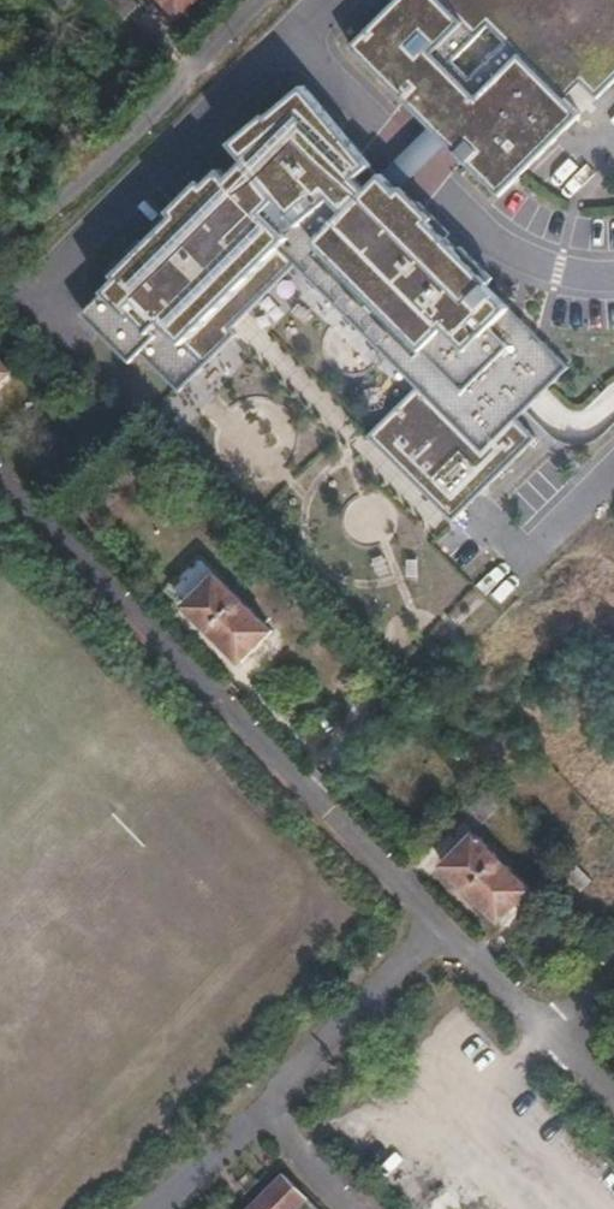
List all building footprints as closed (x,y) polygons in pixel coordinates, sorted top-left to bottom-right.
[(112,0),(105,0),(117,12),(121,8),(112,0)] [(121,8),(128,0),(112,0),(121,8)] [(179,16),(195,0),(163,0),(179,16)] [(358,49),(506,198),(515,188),(586,118),(567,98),(583,80),(601,97),(613,84),(613,0),(403,0),(358,49)] [(182,227),(85,318),(134,370),(146,358),(181,392),(237,338),(231,333),(297,271),(420,391),(371,438),(458,519),(539,441),(519,422),(537,403),(570,370),(493,296),(498,291),(436,232),(441,227),(410,196),(406,201),(386,180),(373,195),(364,187),(378,174),(306,89),(238,156),(253,173),(235,187),(227,181),(210,198),(205,193),(177,221),(182,227)] [(12,370),(0,357),(0,382),(12,370)] [(216,573),(183,606),(238,662),(271,629),(216,573)] [(482,822),(506,798),(491,784),(467,808),(482,822)] [(474,832),(441,867),(496,923),(529,890),(474,832)] [(555,895),(579,871),(563,855),(539,878),(555,895)] [(307,1198),(282,1173),(245,1208),(295,1208),(307,1198)]
